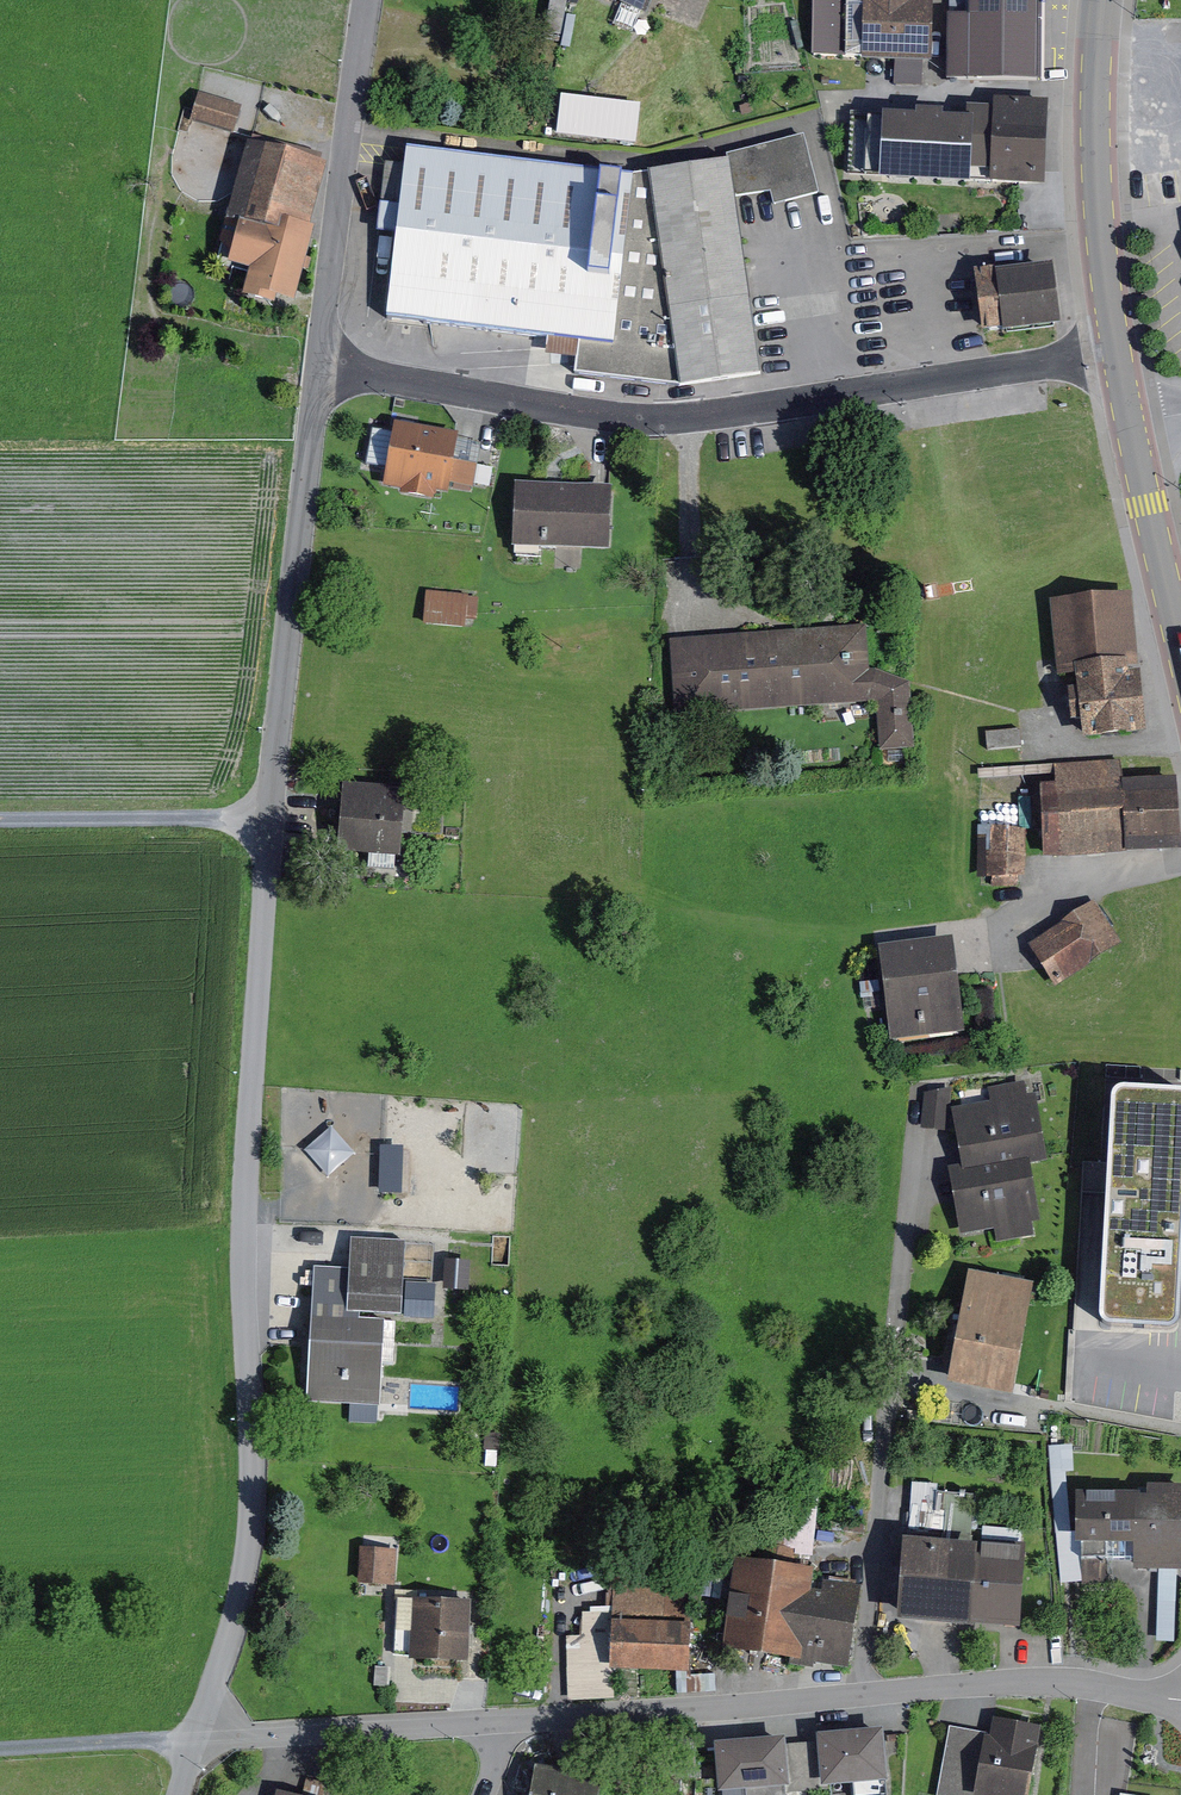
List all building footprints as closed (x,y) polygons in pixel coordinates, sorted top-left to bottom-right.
[(647,13),(652,0),(612,0),(647,13)] [(930,0),(817,0),(816,56),(929,59),(930,0)] [(973,17),(951,17),(951,74),(1041,74),(1041,0),(973,0),(973,17)] [(640,133),(644,92),(564,82),(559,123),(640,133)] [(251,103),(209,94),(202,123),(245,133),(251,103)] [(976,101),(976,109),(926,109),(925,184),(1044,185),(1045,101),(976,101)] [(729,154),(731,161),(634,177),(408,147),(385,315),(584,341),(580,372),(681,386),(681,387),(762,375),(735,201),(775,190),(779,205),(825,192),(808,132),(762,145),(729,154)] [(337,165),(258,147),(241,222),(320,241),(337,165)] [(310,282),(320,241),(241,222),(231,263),(264,271),(258,295),(304,306),(310,282)] [(1060,324),(1051,264),(977,275),(986,334),(1060,324)] [(457,432),(397,424),(390,478),(480,489),(484,461),(454,458),(457,432)] [(616,486),(521,480),(517,541),(613,547),(616,486)] [(490,593),(431,588),(428,624),(471,627),(472,615),(488,616),(490,593)] [(1130,592),(1052,600),(1060,676),(1076,675),(1082,736),(1143,730),(1130,592)] [(873,626),(676,641),(682,720),(883,708),(885,753),(922,750),(916,680),(876,668),(873,626)] [(1178,849),(1172,780),(1130,783),(1129,758),(1044,764),(1051,858),(1178,849)] [(343,782),(338,850),(400,855),(405,787),(343,782)] [(1030,829),(996,828),(994,884),(1029,885),(1030,829)] [(1126,938),(1096,897),(1031,944),(1061,985),(1126,938)] [(964,1032),(948,938),(875,950),(891,1044),(964,1032)] [(979,1163),(951,1169),(964,1238),(1053,1220),(1043,1169),(1060,1166),(1042,1075),(965,1090),(979,1163)] [(950,1117),(950,1078),(927,1078),(927,1116),(950,1117)] [(1180,1258),(1180,1090),(1106,1087),(1094,1321),(1178,1325),(1180,1258)] [(383,1135),(383,1180),(404,1180),(403,1135),(383,1135)] [(416,1238),(356,1234),(354,1261),(313,1258),(309,1313),(322,1314),(316,1394),(387,1398),(392,1313),(411,1314),(416,1238)] [(1044,1285),(969,1271),(949,1378),(1024,1392),(1044,1285)] [(1081,1486),(1082,1554),(1134,1553),(1134,1569),(1180,1568),(1180,1485),(1081,1486)] [(1030,1542),(918,1533),(911,1616),(1024,1625),(1030,1542)] [(399,1550),(366,1548),(364,1584),(397,1586),(399,1550)] [(827,1565),(739,1553),(725,1650),(858,1669),(869,1590),(825,1584),(827,1565)] [(692,1669),(692,1571),(620,1571),(620,1669),(692,1669)] [(479,1601),(419,1597),(416,1658),(476,1662),(479,1601)] [(937,1787),(968,1794),(1034,1794),(1050,1729),(1003,1718),(999,1732),(953,1721),(937,1787)] [(821,1781),(887,1776),(883,1723),(816,1729),(817,1738),(821,1778),(821,1781)] [(713,1738),(717,1787),(788,1781),(785,1741),(784,1732),(713,1738)] [(785,1741),(788,1781),(821,1778),(817,1738),(785,1741)] [(537,1770),(533,1794),(605,1794),(607,1780),(537,1770)]
